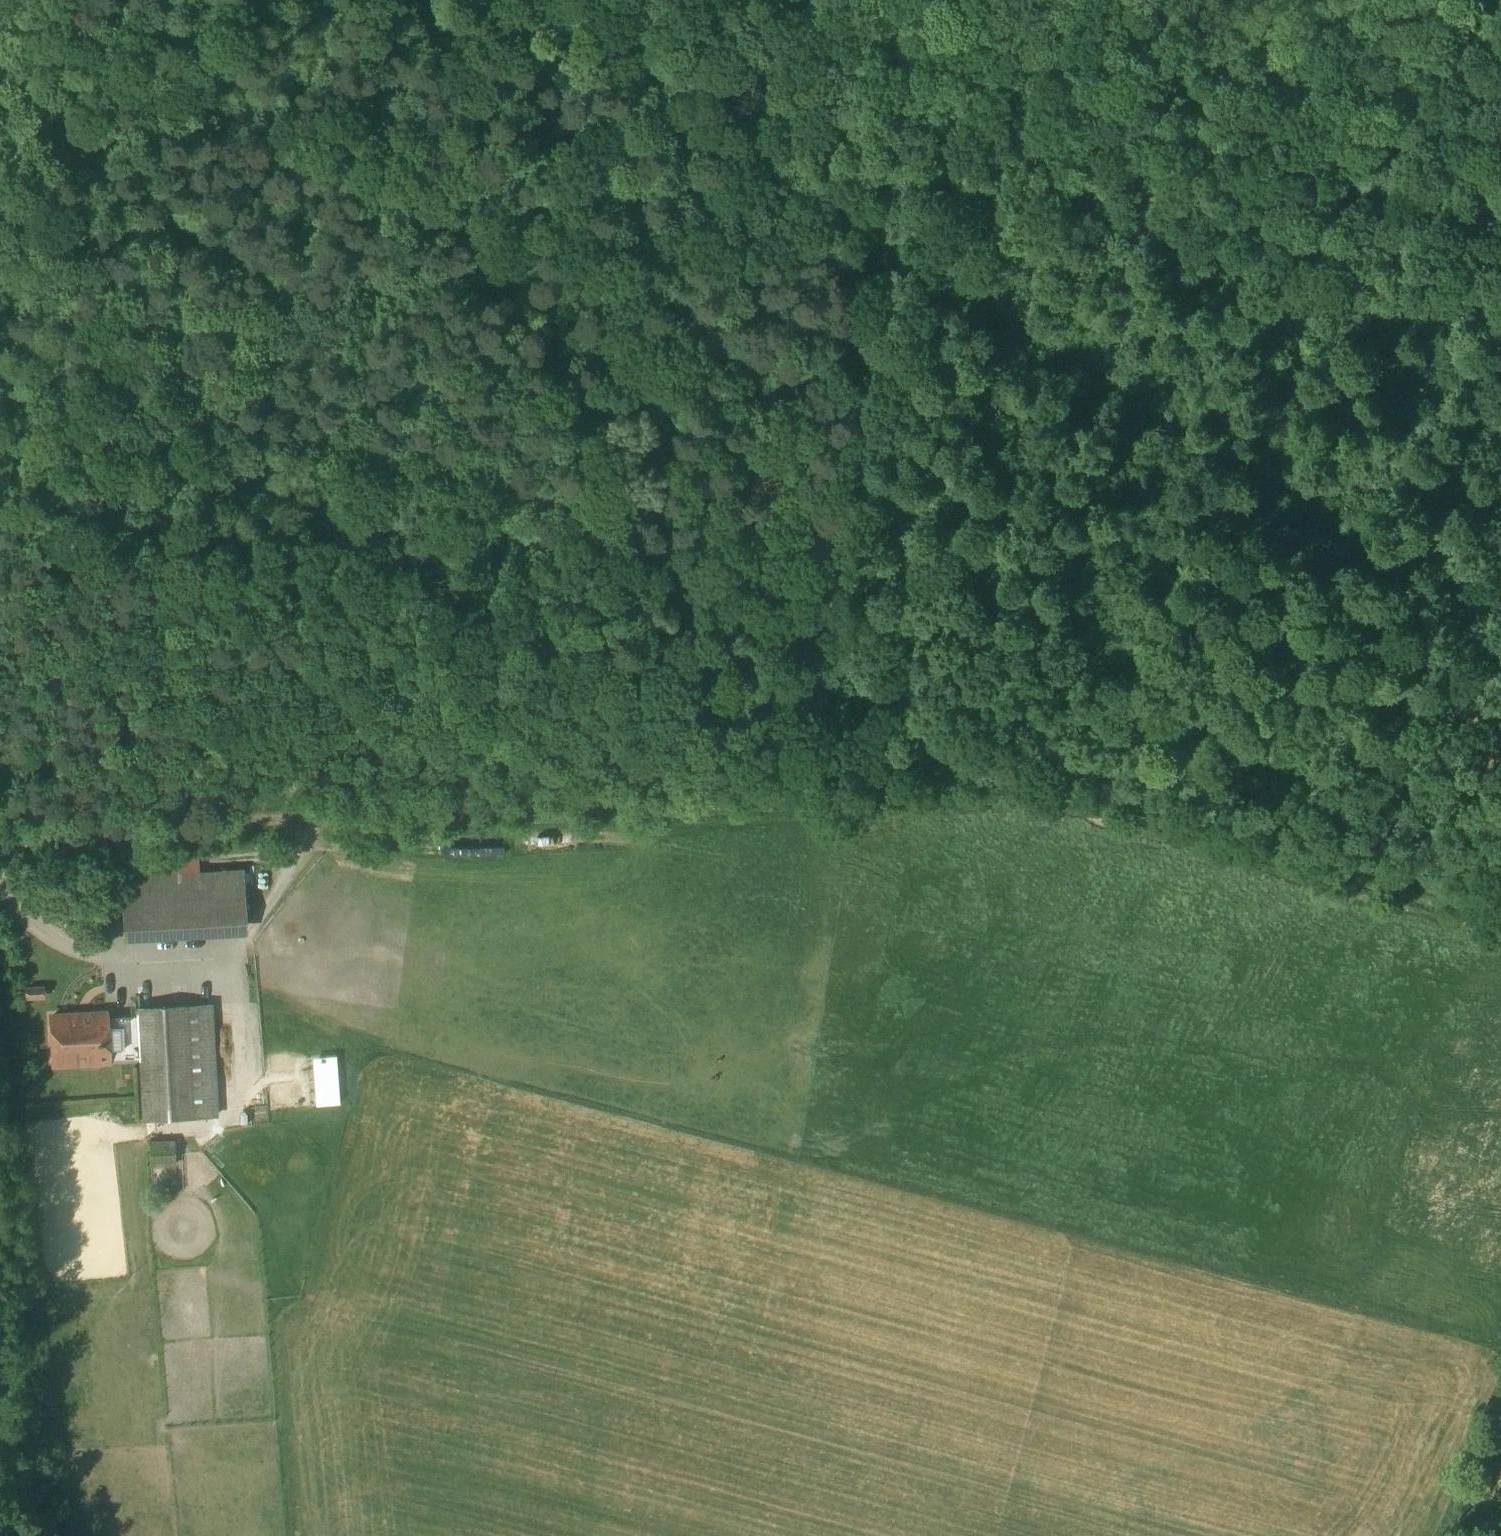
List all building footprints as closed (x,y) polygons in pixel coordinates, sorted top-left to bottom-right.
[(123,878),(126,929),(248,922),(245,871),(123,878)] [(211,1004),(140,1008),(140,1016),(142,1060),(145,1121),(216,1117),(211,1004)] [(107,1014),(52,1017),(54,1065),(110,1062),(107,1018),(107,1014)] [(140,1016),(107,1018),(110,1062),(142,1060),(140,1016)] [(181,1183),(179,1139),(154,1140),(156,1184),(181,1183)]
